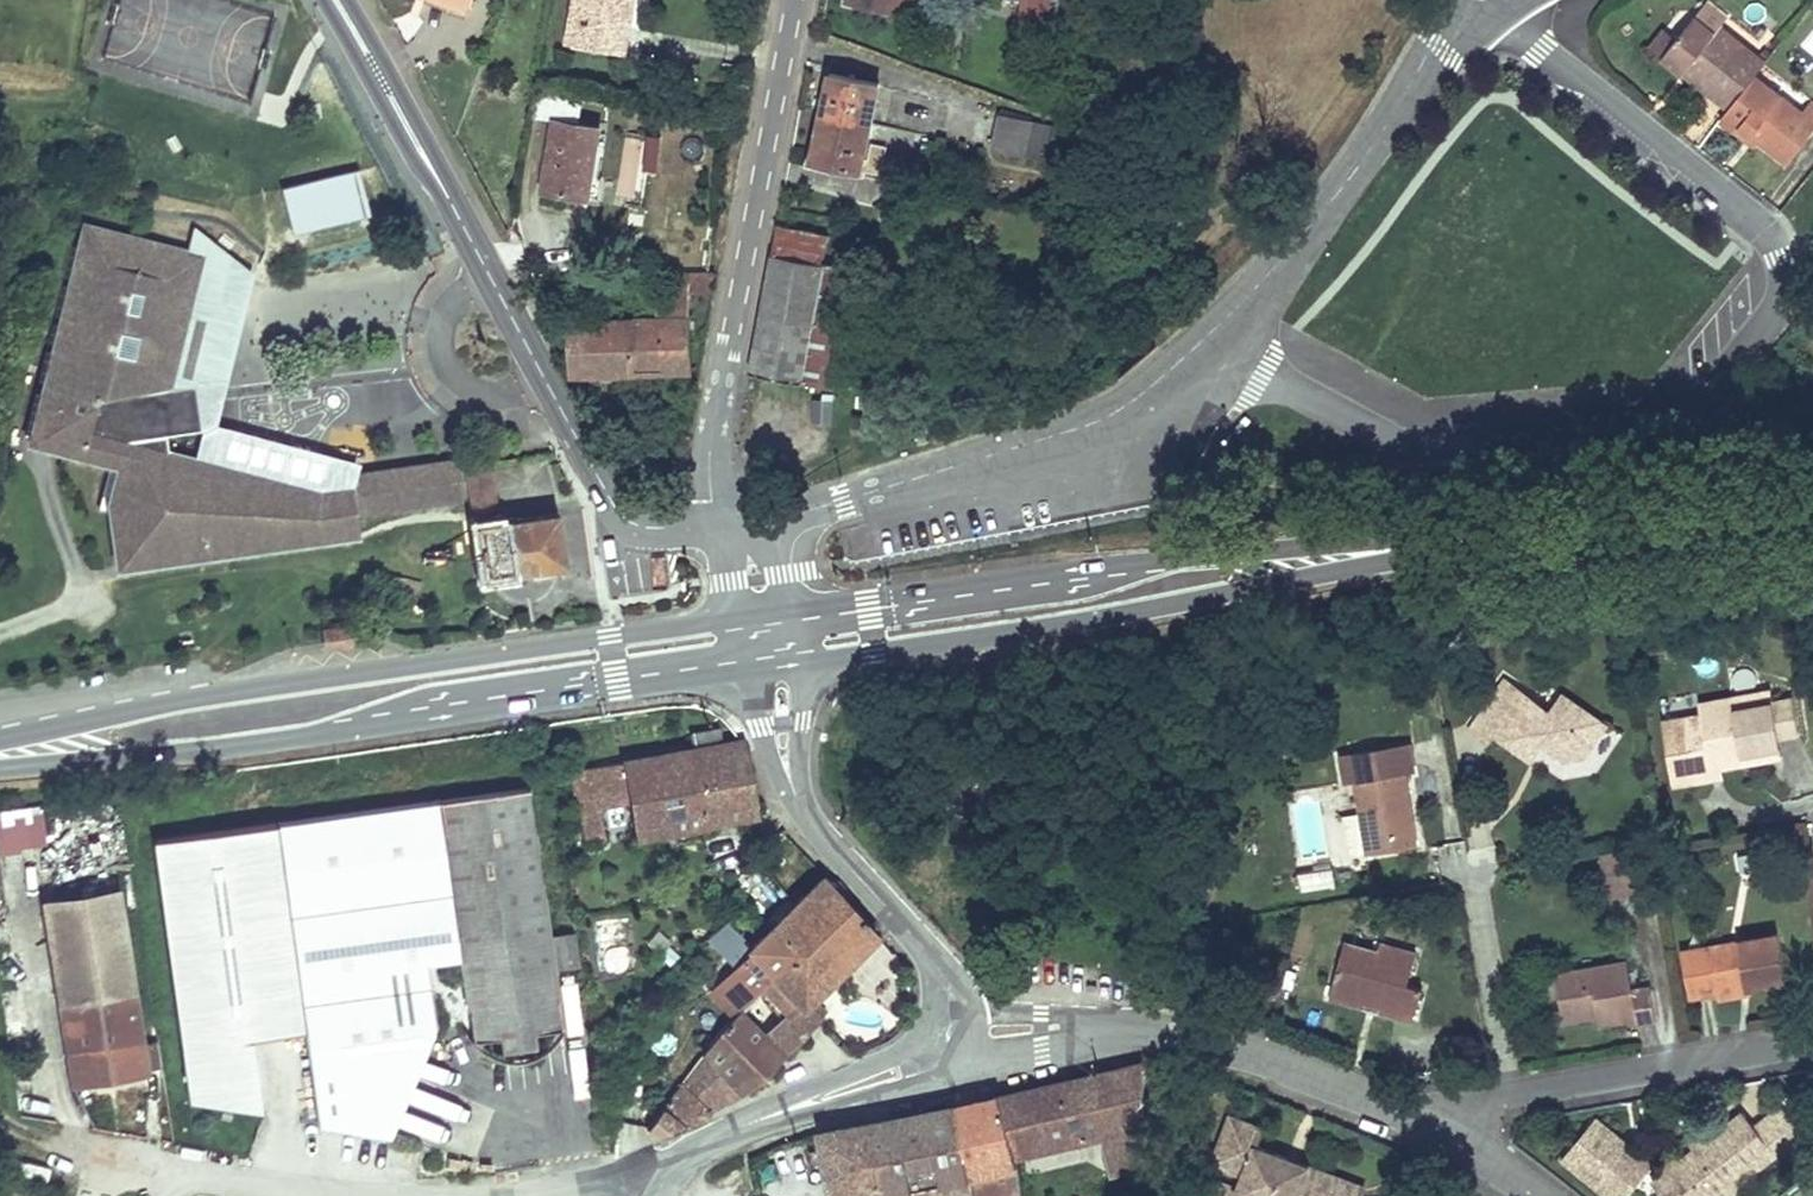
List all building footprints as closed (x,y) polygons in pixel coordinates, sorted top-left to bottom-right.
[(465,15),(471,0),(426,0),(465,15)] [(623,0),(570,0),(564,41),(628,51),(632,22),(620,20),(623,0)] [(620,20),(632,22),(635,0),(623,0),(620,20)] [(928,0),(862,0),(860,7),(923,21),(928,0)] [(1053,0),(1017,0),(1017,5),(1031,7),(1029,43),(1051,43),(1053,0)] [(1697,7),(1682,27),(1705,46),(1713,44),(1713,35),(1722,27),(1697,7)] [(1802,141),(1746,91),(1756,79),(1715,44),(1713,44),(1705,46),(1682,27),(1671,40),(1651,61),(1720,122),(1713,131),(1733,149),(1740,146),(1772,174),(1802,141)] [(1640,51),(1651,61),(1671,40),(1659,30),(1640,51)] [(872,92),(833,86),(821,165),(861,171),(872,92)] [(608,125),(550,117),(539,192),(597,201),(608,125)] [(1057,140),(1008,130),(1002,164),(1051,175),(1057,140)] [(661,172),(663,135),(646,134),(644,171),(661,172)] [(356,168),(277,186),(288,234),(367,216),(356,168)] [(178,238),(165,235),(92,216),(47,398),(38,433),(128,455),(119,493),(134,498),(141,555),(368,523),(365,501),(362,476),(329,481),(202,449),(177,443),(174,426),(209,421),(203,375),(179,379),(174,354),(177,341),(187,344),(200,294),(166,285),(178,238)] [(262,266),(215,233),(169,222),(165,235),(178,238),(166,285),(200,294),(187,344),(177,341),(174,354),(179,379),(203,375),(209,421),(202,449),(329,481),(362,476),(360,466),(358,448),(225,415),(234,377),(262,266)] [(806,231),(775,226),(750,370),(814,380),(834,384),(854,269),(827,265),(829,253),(823,252),(826,234),(806,231)] [(713,291),(713,271),(665,272),(666,317),(567,319),(568,379),(695,377),(693,291),(713,291)] [(854,417),(853,434),(865,435),(867,417),(854,417)] [(471,486),(466,451),(360,466),(362,476),(365,501),(471,486)] [(479,479),(500,476),(497,452),(476,455),(479,479)] [(482,503),(504,500),(500,476),(479,479),(482,503)] [(141,555),(134,498),(119,493),(128,557),(141,555)] [(492,569),(574,557),(566,503),(484,515),(492,569)] [(357,618),(332,622),(335,641),(360,637),(357,618)] [(1529,748),(1543,730),(1555,733),(1556,739),(1557,743),(1561,746),(1568,748),(1573,748),(1579,747),(1583,744),(1588,738),(1605,713),(1564,683),(1552,701),(1540,696),(1504,669),(1468,721),(1493,738),(1500,728),(1529,748)] [(1770,695),(1733,701),(1734,711),(1771,705),(1770,695)] [(1734,711),(1733,701),(1697,706),(1699,719),(1663,725),(1673,787),(1710,782),(1707,762),(1715,761),(1717,772),(1768,764),(1766,752),(1784,749),(1783,739),(1801,736),(1796,701),(1771,705),(1734,711)] [(1400,724),(1330,735),(1334,760),(1346,761),(1352,797),(1358,835),(1358,838),(1405,831),(1393,753),(1404,752),(1400,724)] [(744,740),(621,762),(636,845),(759,823),(744,740)] [(636,845),(621,762),(595,767),(592,749),(568,753),(586,854),(636,845)] [(1717,772),(1715,761),(1707,762),(1710,782),(1718,780),(1717,772)] [(548,936),(529,790),(273,824),(301,1031),(313,1125),(387,1138),(431,1027),(423,965),(457,960),(468,1041),(495,1037),(497,1053),(534,1048),(532,1034),(560,1030),(552,970),(577,967),(573,933),(548,936)] [(1352,797),(1334,799),(1339,833),(1345,837),(1358,835),(1352,797)] [(43,807),(11,812),(15,847),(48,842),(43,807)] [(258,1112),(248,1038),(301,1031),(273,824),(150,840),(184,1102),(258,1112)] [(1323,850),(1288,855),(1290,873),(1326,868),(1323,850)] [(1300,873),(1302,890),(1335,886),(1333,869),(1300,873)] [(730,1020),(696,1057),(738,1095),(762,1078),(826,1012),(813,998),(878,938),(819,874),(741,950),(744,955),(705,993),(730,1020)] [(37,900),(66,1087),(146,1075),(117,888),(37,900)] [(1406,938),(1366,924),(1359,944),(1326,932),(1311,975),(1402,1007),(1414,972),(1397,966),(1406,938)] [(1771,926),(1699,937),(1707,984),(1778,972),(1771,926)] [(1707,984),(1699,937),(1672,941),(1681,1000),(1708,996),(1707,984)] [(1616,953),(1539,966),(1545,1002),(1577,997),(1579,1008),(1622,1002),(1624,1015),(1644,1012),(1639,977),(1620,978),(1616,953)] [(642,1130),(653,1138),(690,1128),(738,1095),(696,1057),(642,1130)] [(1145,1061),(999,1094),(1014,1162),(1100,1143),(1109,1180),(1168,1166),(1145,1061)] [(954,1104),(972,1195),(1016,1195),(1020,1195),(1014,1162),(999,1094),(954,1104)] [(1657,1150),(1651,1171),(1638,1177),(1646,1188),(1645,1195),(1704,1195),(1705,1195),(1722,1195),(1726,1177),(1762,1152),(1783,1154),(1801,1141),(1771,1100),(1741,1119),(1740,1117),(1732,1108),(1676,1149),(1657,1150)] [(814,1131),(827,1195),(972,1195),(954,1104),(814,1131)] [(1258,1148),(1266,1128),(1227,1113),(1206,1169),(1219,1174),(1210,1195),(1362,1195),(1365,1188),(1258,1148)] [(1632,1159),(1581,1115),(1552,1148),(1604,1194),(1632,1159)]
